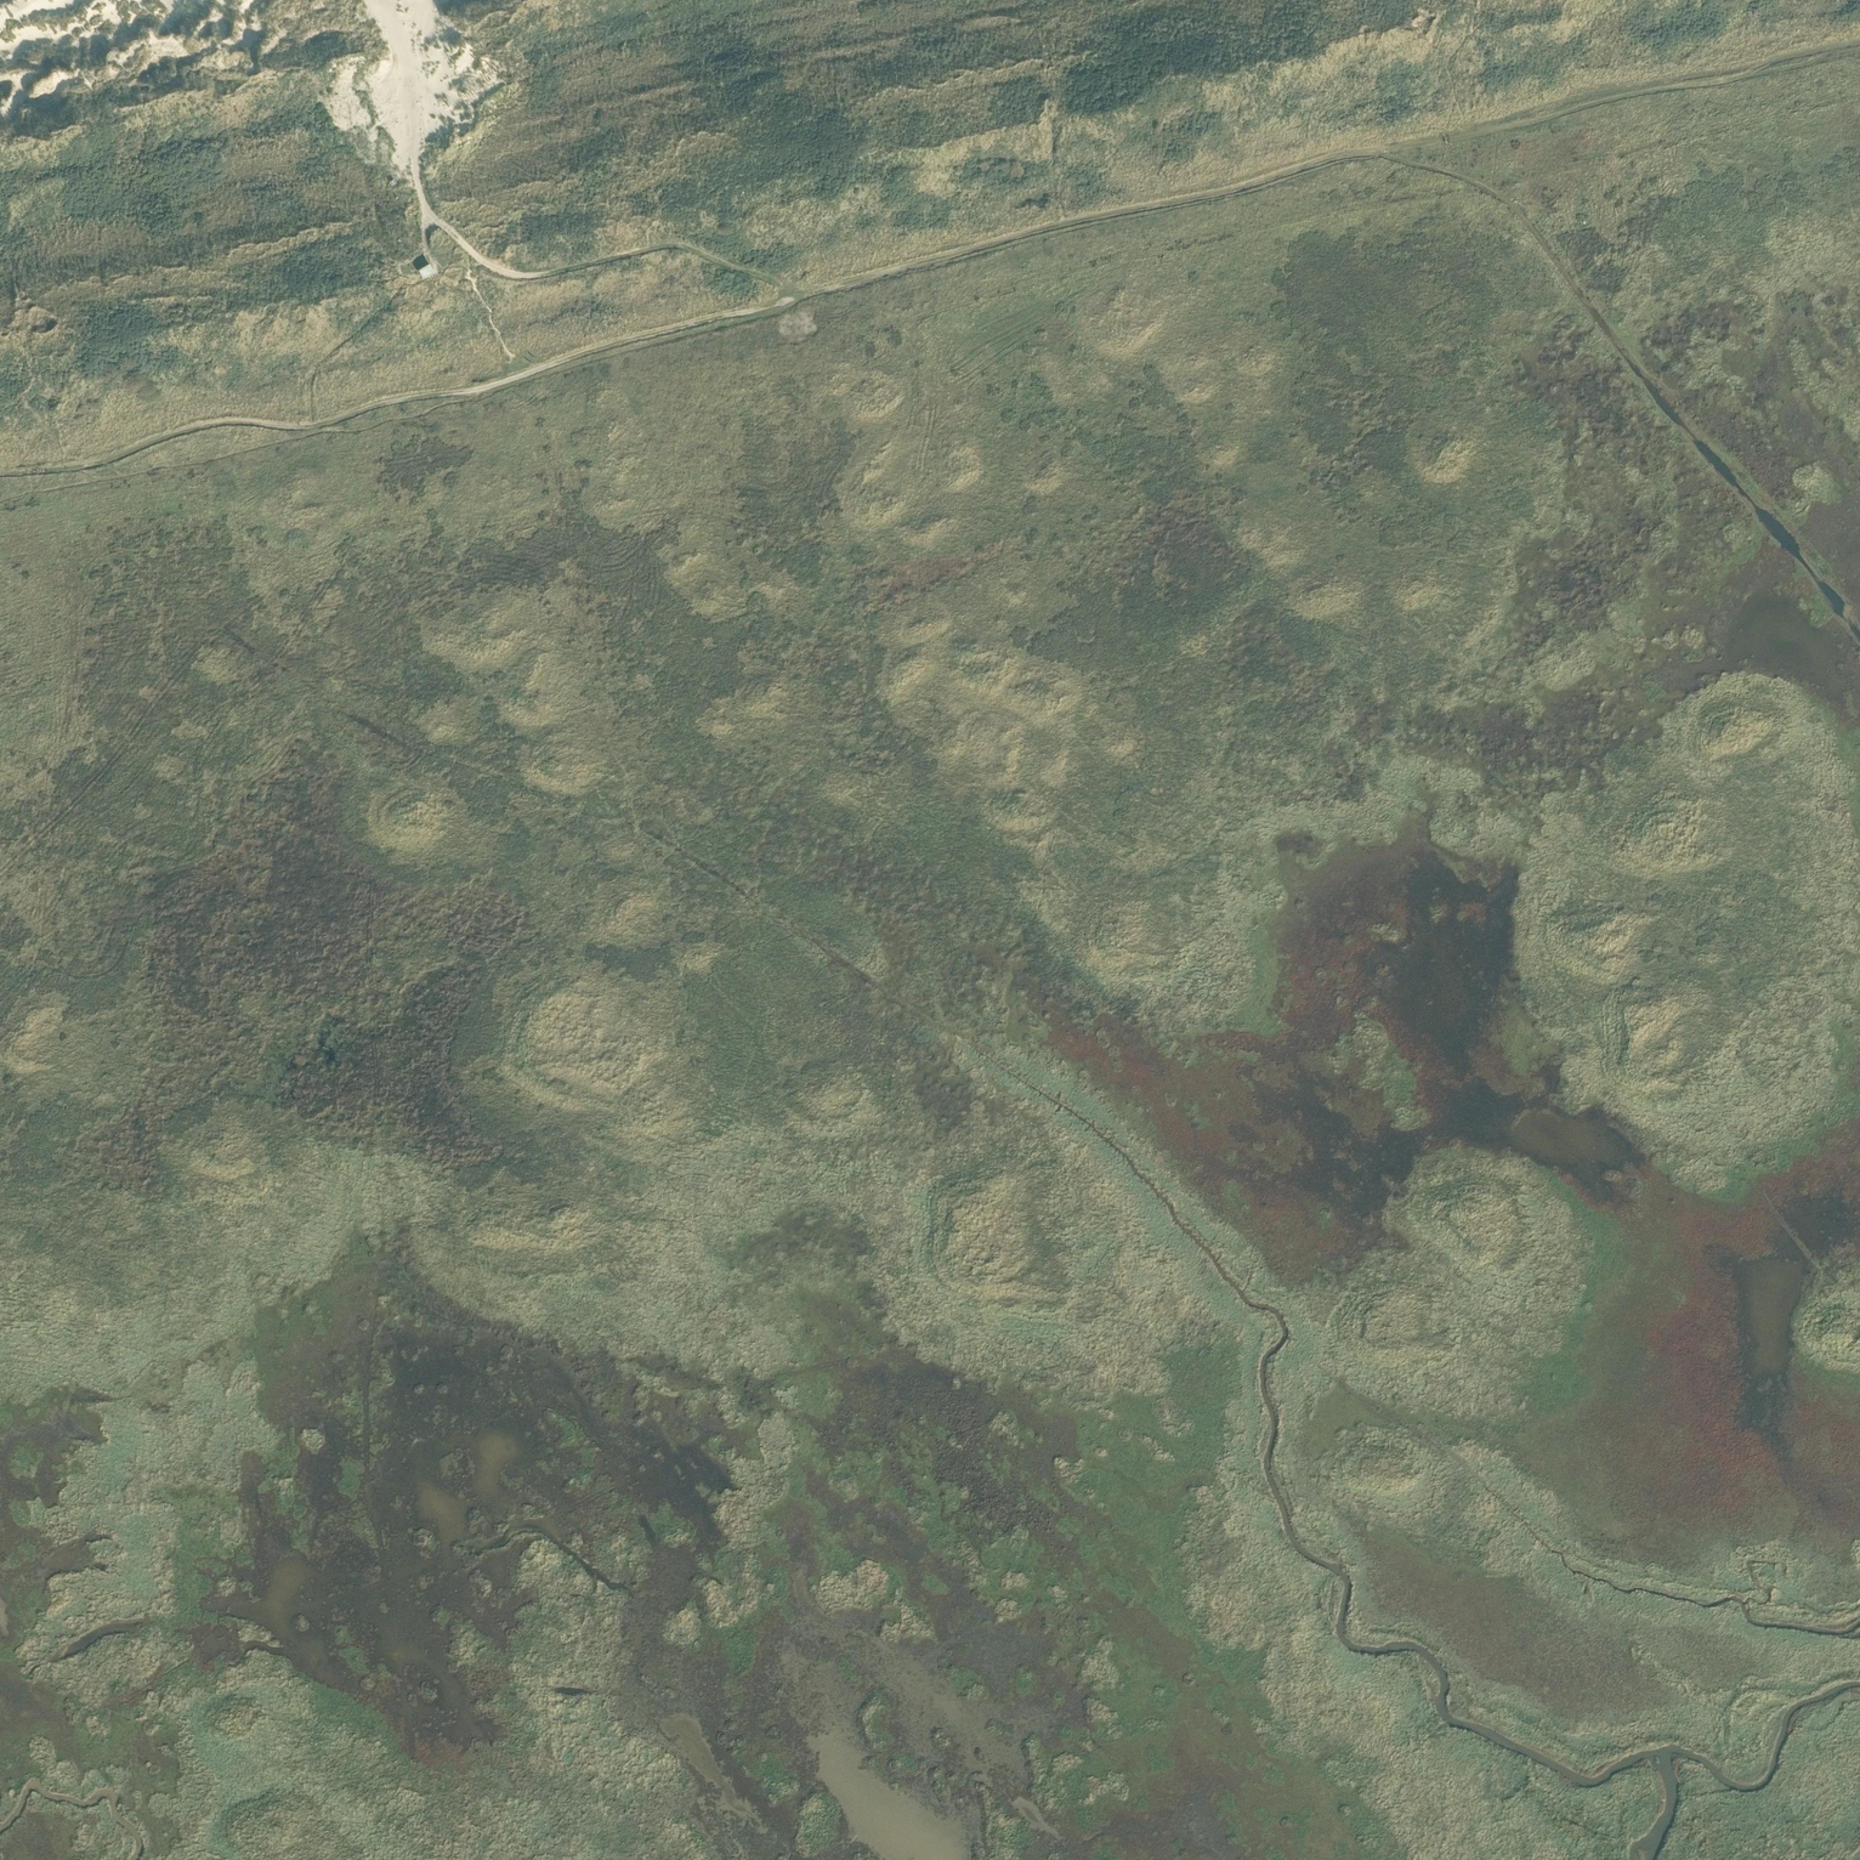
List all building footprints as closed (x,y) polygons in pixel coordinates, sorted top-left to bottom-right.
[(435,278),(431,270),(419,276),(423,284),(435,278)]
